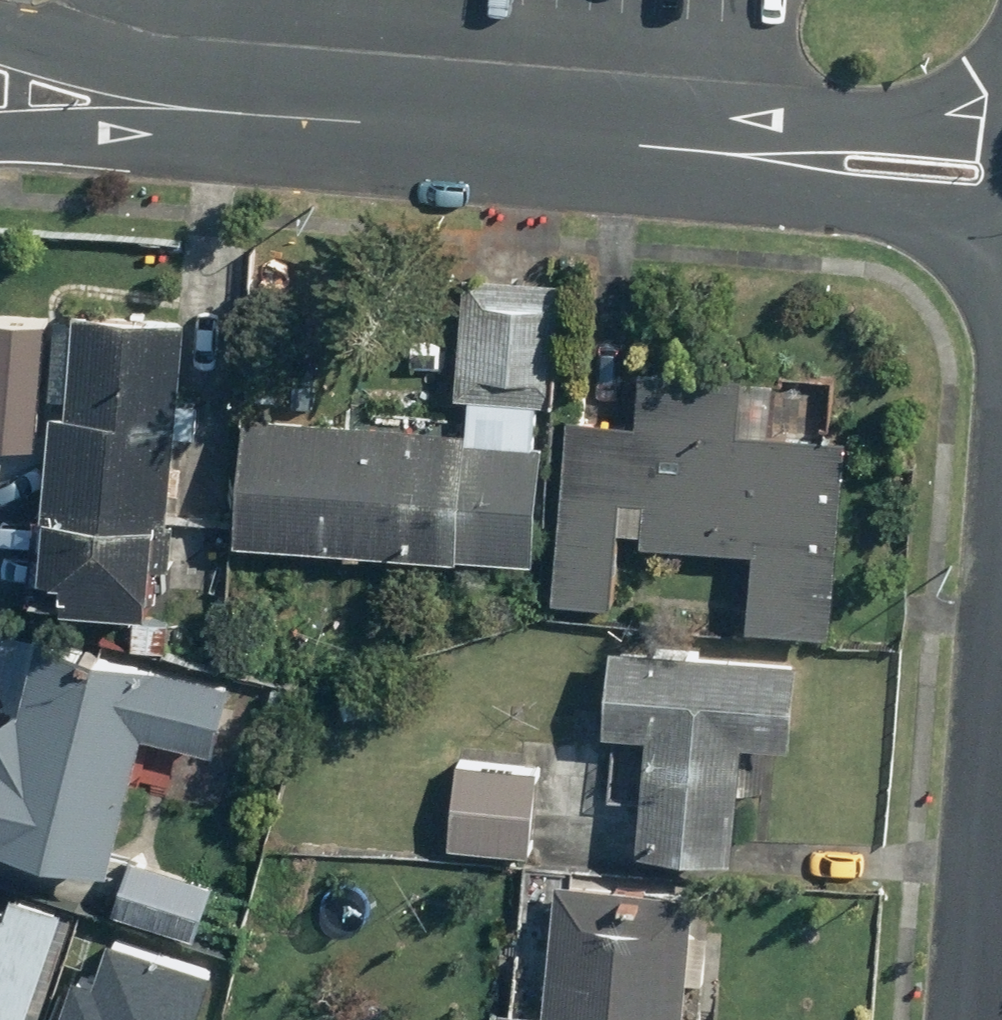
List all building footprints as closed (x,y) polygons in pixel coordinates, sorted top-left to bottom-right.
[(191,398),(172,397),(177,321),(49,313),(30,592),(151,601),(157,520),(163,521),(170,427),(189,428),(191,398)] [(826,625),(839,441),(767,436),(771,374),(640,365),(637,414),(563,409),(550,597),(610,601),(614,536),(750,546),(745,620),(826,625)] [(240,408),(230,537),(532,559),(544,400),(465,394),(463,424),(240,408)] [(232,543),(169,538),(166,585),(228,590),(232,543)] [(17,706),(0,718),(0,838),(106,864),(139,729),(211,746),(228,679),(35,632),(17,706)] [(794,660),(604,644),(597,726),(615,728),(610,788),(642,790),(637,843),(729,851),(740,732),(787,736),(794,660)] [(525,846),(534,765),(459,756),(450,838),(525,846)] [(211,880),(122,856),(106,912),(195,937),(211,880)] [(686,889),(541,880),(539,926),(504,924),(498,1019),(678,1019),(686,889)] [(11,889),(4,909),(0,908),(0,1019),(26,1019),(65,907),(11,889)] [(61,1019),(197,1019),(215,964),(120,933),(107,972),(80,963),(61,1019)]
